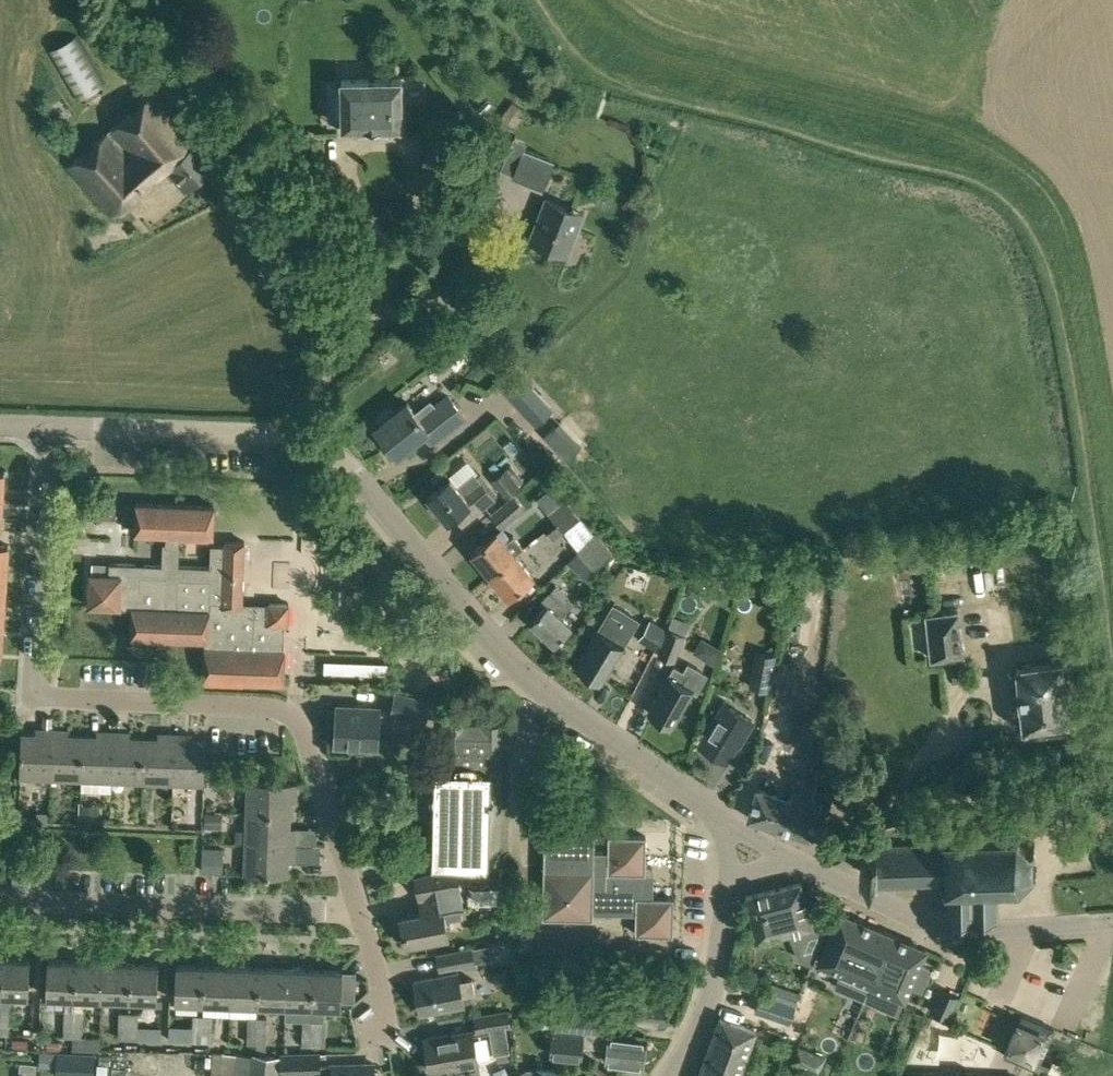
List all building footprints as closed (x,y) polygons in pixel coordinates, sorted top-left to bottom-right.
[(78,99),(107,82),(77,34),(48,50),(78,99)] [(403,125),(402,78),(342,79),(342,126),(403,125)] [(184,189),(216,162),(155,91),(68,165),(111,216),(166,169),(184,189)] [(555,161),(522,148),(512,176),(510,179),(543,192),(555,161)] [(583,214),(545,199),(530,239),(567,254),(583,214)] [(553,409),(532,387),(514,403),(535,426),(553,409)] [(430,444),(464,417),(448,396),(420,418),(407,402),(394,412),(390,406),(376,417),(381,422),(374,428),(395,455),(422,434),(430,444)] [(557,426),(546,436),(565,457),(576,447),(557,426)] [(506,494),(518,485),(505,469),(493,478),(506,494)] [(450,478),(426,497),(446,520),(453,515),(461,525),(493,499),(480,484),(473,475),(458,487),(450,478)] [(501,529),(525,508),(514,495),(490,515),(501,529)] [(547,512),(556,524),(574,510),(565,498),(547,512)] [(203,682),(283,685),(283,677),(284,651),(280,651),(281,634),(282,634),(283,624),(286,624),(286,605),(241,603),(243,542),(223,541),(223,545),(210,545),(209,567),(177,566),(178,535),(212,537),(213,506),(135,503),(135,505),(134,534),(163,535),(162,566),(110,564),(109,574),(90,573),(88,573),(87,606),(132,608),(131,637),(142,637),(204,640),(203,682)] [(574,510),(556,524),(546,532),(548,534),(553,540),(563,532),(577,548),(593,533),(574,510)] [(489,573),(490,575),(514,555),(523,548),(513,535),(503,543),(494,532),(471,551),(489,573)] [(594,534),(593,533),(577,548),(578,549),(577,551),(595,570),(610,552),(594,534)] [(946,543),(935,545),(937,562),(948,560),(946,543)] [(514,555),(490,575),(507,595),(530,576),(514,555)] [(767,589),(785,590),(786,577),(768,576),(767,589)] [(1014,580),(992,581),(994,601),(1016,599),(1014,580)] [(697,596),(699,585),(688,583),(686,594),(697,596)] [(553,644),(570,626),(554,612),(562,603),(567,598),(569,596),(556,584),(546,594),(541,599),(545,604),(529,621),(553,644)] [(638,619),(637,618),(612,604),(597,630),(575,665),(601,680),(622,646),(638,619)] [(927,614),(932,658),(964,655),(959,610),(927,614)] [(671,617),(667,628),(684,635),(689,624),(671,617)] [(665,633),(667,629),(650,618),(638,639),(655,649),(665,633)] [(667,628),(667,629),(665,633),(657,654),(675,661),(685,635),(684,635),(667,628)] [(767,691),(774,656),(756,653),(750,688),(767,691)] [(1020,704),(1023,726),(1069,721),(1062,660),(1016,666),(1018,688),(1017,688),(1019,704),(1020,704)] [(333,662),(333,674),(386,674),(386,662),(333,662)] [(685,672),(673,666),(669,675),(667,674),(648,711),(652,713),(662,723),(664,719),(673,724),(690,690),(697,694),(707,674),(688,665),(685,672)] [(430,699),(395,692),(391,713),(425,720),(430,699)] [(710,723),(700,741),(698,743),(727,760),(741,736),(744,737),(754,720),(722,702),(710,723)] [(380,711),(336,709),(332,755),(377,755),(380,711)] [(502,725),(443,724),(442,770),(415,769),(414,818),(433,818),(432,865),(499,866),(502,725)] [(49,778),(51,730),(41,729),(41,735),(20,734),(18,777),(49,778)] [(49,778),(80,779),(81,737),(61,736),(61,730),(51,730),(49,778)] [(81,737),(80,779),(110,781),(112,732),(102,731),(102,738),(81,737)] [(110,781),(141,782),(143,739),(123,738),(123,732),(112,732),(110,781)] [(143,739),(141,782),(172,783),(174,734),(164,733),(164,740),(143,739)] [(174,734),(172,783),(203,784),(204,741),(184,741),(184,734),(174,734)] [(748,817),(810,836),(821,801),(812,798),(816,784),(803,780),(799,794),(793,792),(790,799),(757,789),(748,817)] [(245,781),(244,812),(291,814),(292,805),(298,806),(299,784),(245,781)] [(83,806),(83,824),(97,824),(97,806),(83,806)] [(206,826),(221,827),(222,812),(206,812),(206,826)] [(244,812),(243,843),(317,850),(317,832),(292,831),(291,825),(291,814),(244,812)] [(37,814),(36,825),(47,825),(48,814),(37,814)] [(943,840),(915,841),(915,837),(926,836),(929,822),(920,821),(912,820),(904,821),(897,822),(890,823),(883,825),(877,828),(881,837),(908,837),(908,841),(907,841),(875,842),(875,850),(860,851),(860,871),(875,871),(875,879),(946,878),(946,880),(938,880),(938,884),(945,883),(945,890),(946,890),(947,918),(950,918),(950,916),(970,916),(970,918),(973,918),(973,916),(994,916),(994,917),(997,917),(996,889),(997,889),(996,883),(1015,882),(1017,888),(1021,886),(1018,881),(1029,869),(1035,872),(1037,868),(1031,865),(1030,849),(1036,846),(1034,842),(1029,844),(1017,833),(1019,828),(1015,826),(1012,833),(995,834),(994,827),(990,827),(991,834),(972,834),(972,827),(968,828),(968,835),(947,835),(947,828),(943,828),(944,835),(937,835),(937,839),(943,839),(943,840)] [(592,860),(592,828),(544,827),(542,919),(591,920),(591,913),(635,914),(634,934),(671,934),(672,897),(642,897),(644,835),(607,834),(606,860),(592,860)] [(317,850),(243,843),(242,879),(265,884),(289,882),(290,866),(319,866),(320,850),(317,850)] [(223,850),(202,850),(202,874),(222,874),(223,850)] [(442,919),(457,916),(453,894),(459,892),(455,871),(446,871),(415,876),(419,900),(425,899),(427,911),(400,916),(405,945),(446,938),(442,919)] [(468,887),(500,888),(500,879),(468,878),(468,887)] [(787,934),(795,931),(798,958),(811,964),(825,932),(812,926),(801,882),(745,896),(755,935),(785,928),(787,934)] [(509,914),(508,888),(480,889),(481,916),(509,914)] [(838,913),(817,962),(841,972),(835,986),(864,999),(870,984),(891,935),(838,913)] [(520,932),(519,948),(532,948),(532,932),(520,932)] [(919,964),(925,950),(891,935),(870,984),(904,999),(910,985),(921,990),(930,969),(919,964)] [(475,962),(491,959),(489,945),(472,947),(475,962)] [(436,955),(439,969),(464,964),(465,970),(474,969),(470,949),(436,955)] [(0,981),(0,995),(28,996),(29,960),(1,959),(0,981)] [(45,996),(73,997),(75,961),(47,960),(45,996)] [(73,997),(101,998),(102,962),(75,961),(73,997)] [(102,962),(101,998),(128,999),(130,963),(102,962)] [(158,964),(130,963),(128,999),(156,1000),(158,964)] [(202,1001),(203,966),(175,965),(174,1000),(202,1001)] [(202,1001),(229,1002),(231,967),(203,966),(202,1001)] [(231,967),(229,1002),(257,1003),(258,968),(231,967)] [(258,968),(257,1003),(284,1004),(286,969),(258,968)] [(313,970),(286,969),(284,1004),(312,1006),(313,970)] [(312,1006),(311,1019),(322,1019),(324,1019),(325,1006),(340,1007),(341,971),(313,970),(312,1006)] [(464,1006),(476,1003),(475,994),(472,979),(459,981),(458,972),(414,981),(420,1013),(464,1005),(464,1006)] [(355,979),(341,979),(340,997),(354,998),(355,979)] [(769,997),(784,1001),(787,991),(772,986),(769,997)] [(957,997),(941,990),(932,1011),(948,1018),(957,997)] [(797,994),(787,991),(784,1001),(793,1005),(797,994)] [(631,994),(631,995),(617,994),(617,1007),(630,1008),(629,1022),(663,1024),(665,996),(631,994)] [(582,1030),(599,1032),(600,1015),(601,1010),(556,1005),(555,1011),(554,1028),(582,1031),(582,1030)] [(796,1011),(784,1007),(780,1019),(791,1023),(796,1011)] [(8,1035),(9,1008),(0,1008),(0,1035),(8,1035)] [(63,1037),(72,1037),(73,1010),(64,1010),(63,1037)] [(73,1010),(72,1037),(82,1038),(83,1010),(73,1010)] [(500,1048),(501,1052),(513,1050),(508,1025),(510,1025),(507,1011),(475,1017),(477,1031),(494,1028),(498,1048),(500,1048)] [(127,1039),(128,1012),(119,1012),(118,1039),(127,1039)] [(138,1012),(128,1012),(127,1039),(137,1039),(138,1012)] [(192,1041),(200,1042),(201,1015),(193,1015),(192,1041)] [(201,1015),(200,1042),(211,1042),(212,1016),(201,1015)] [(1054,1029),(1021,1015),(1004,1055),(1036,1069),(1054,1029)] [(246,1044),(255,1044),(256,1017),(247,1017),(246,1044)] [(256,1017),(255,1044),(266,1044),(267,1017),(256,1017)] [(742,1067),(756,1030),(720,1017),(706,1054),(703,1062),(739,1074),(742,1067)] [(302,1019),(301,1045),(310,1046),(311,1019),(303,1018),(302,1019)] [(472,1030),(424,1039),(430,1071),(478,1062),(472,1030)] [(608,1033),(599,1032),(582,1030),(582,1031),(582,1034),(552,1030),(549,1054),(581,1058),(583,1045),(606,1048),(604,1061),(642,1065),(645,1037),(608,1033)] [(11,1047),(27,1048),(27,1040),(12,1039),(11,1047)] [(48,1050),(57,1050),(61,1050),(61,1042),(49,1042),(48,1050)] [(255,1057),(265,1057),(266,1044),(255,1044),(255,1054),(255,1057)] [(825,1057),(798,1046),(791,1061),(819,1073),(825,1057)] [(59,1052),(58,1061),(57,1075),(94,1075),(96,1055),(59,1052)] [(377,1073),(375,1073),(375,1064),(320,1065),(320,1052),(279,1054),(280,1074),(318,1073),(318,1075),(378,1075),(377,1073)] [(222,1055),(212,1055),(211,1075),(221,1075),(222,1055)] [(222,1055),(221,1075),(278,1075),(279,1058),(265,1057),(255,1057),(222,1055)] [(20,1062),(19,1075),(35,1075),(36,1063),(20,1062)] [(703,1062),(698,1075),(742,1075),(703,1062)] [(105,1075),(118,1075),(115,1065),(103,1068),(105,1075)]
